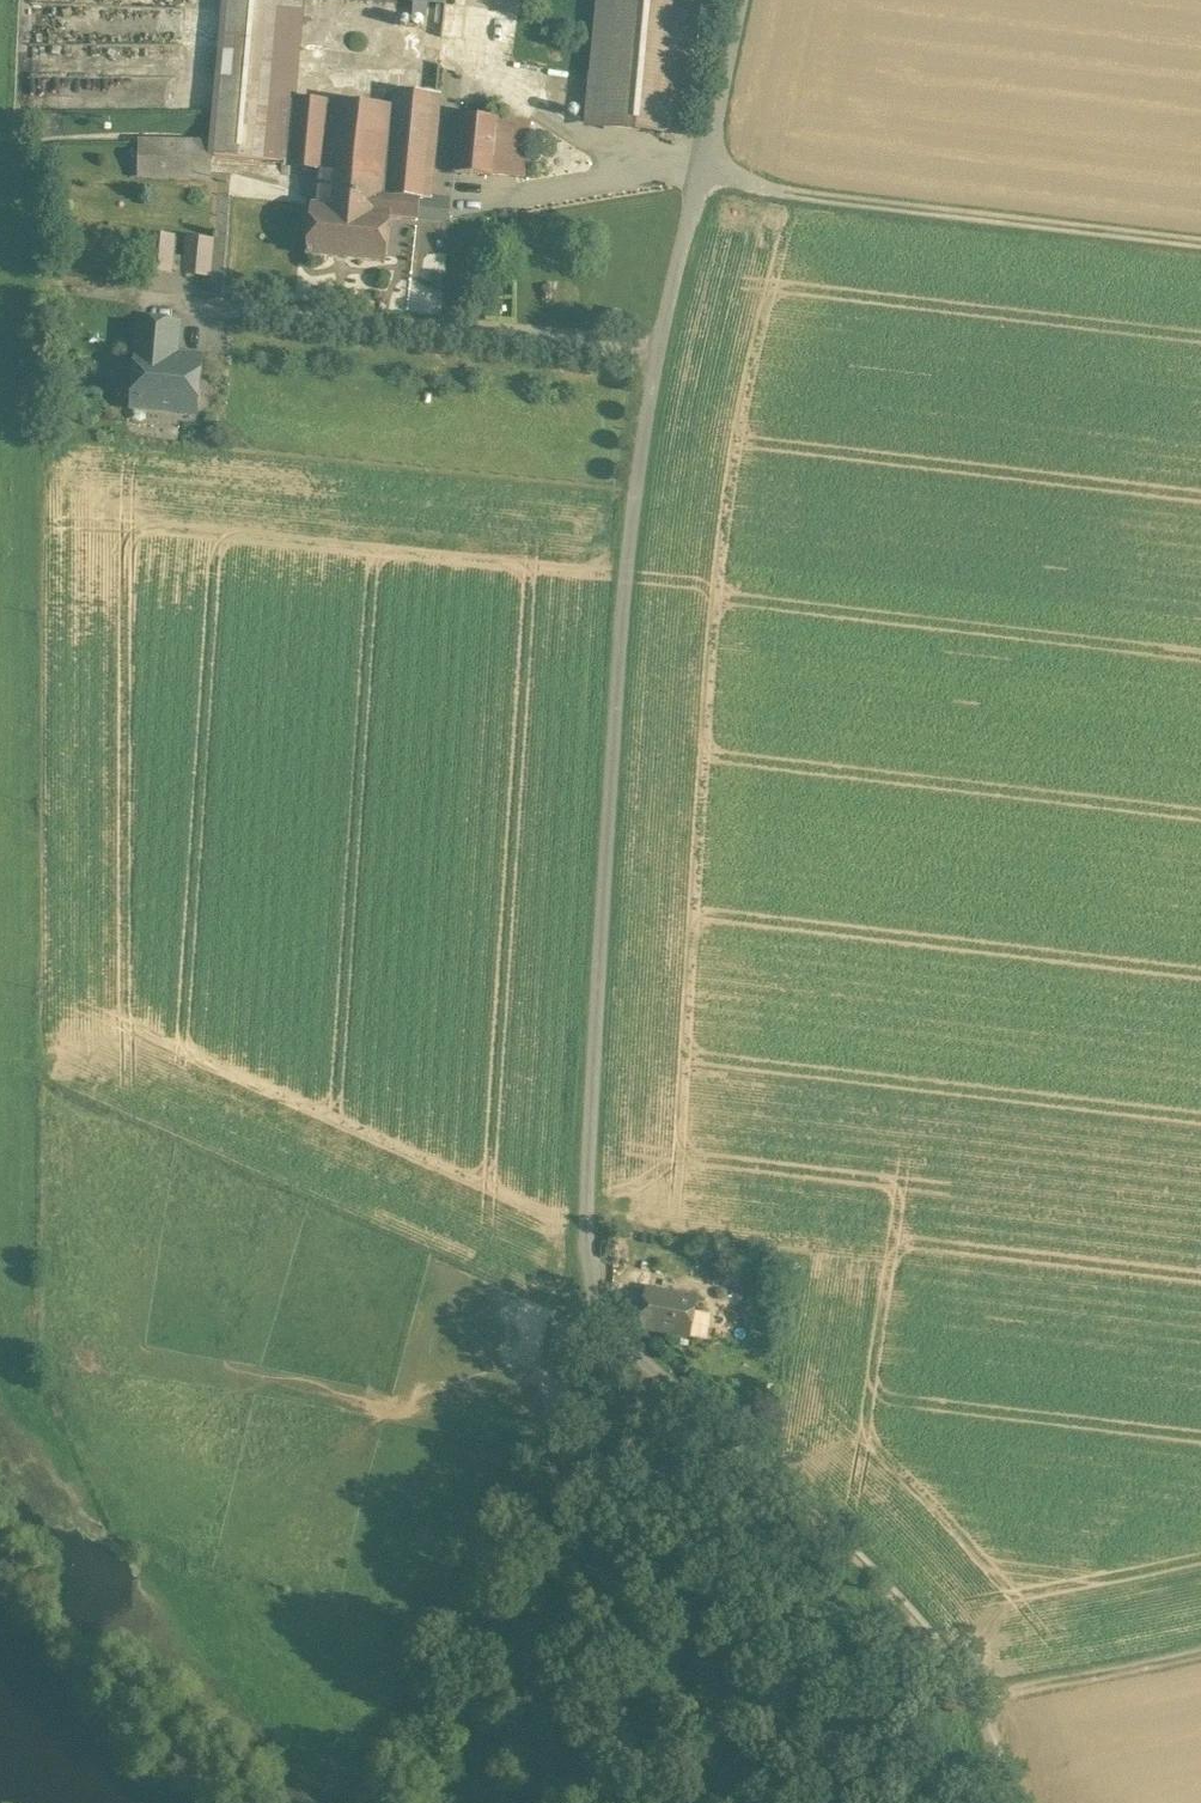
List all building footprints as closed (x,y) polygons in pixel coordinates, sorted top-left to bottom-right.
[(25,112),(214,112),(202,0),(30,0),(25,112)] [(222,76),(271,80),(263,161),(289,163),(294,103),(295,95),(294,95),(302,0),(229,0),(222,76)] [(589,124),(686,133),(698,0),(601,0),(589,124)] [(271,80),(222,76),(215,156),(263,161),(271,80)] [(393,111),(294,103),(289,163),(323,166),(321,188),(428,198),(438,95),(394,92),(393,111)] [(499,119),(460,116),(455,173),(494,176),(499,119)] [(528,121),(499,119),(494,176),(524,178),(528,121)] [(210,145),(143,144),(142,174),(181,175),(181,166),(210,166),(210,145)] [(428,198),(321,188),(319,205),(313,204),(308,255),(386,263),(390,218),(418,220),(420,199),(428,200),(428,198)] [(174,239),(150,236),(147,270),(171,272),(174,239)] [(212,242),(188,240),(185,273),(209,275),(212,242)] [(177,326),(142,322),(140,338),(175,342),(177,326)] [(175,342),(140,338),(135,398),(160,401),(159,408),(178,409),(179,402),(197,404),(201,360),(174,358),(175,342)] [(698,1298),(647,1288),(641,1328),(691,1337),(698,1298)]
